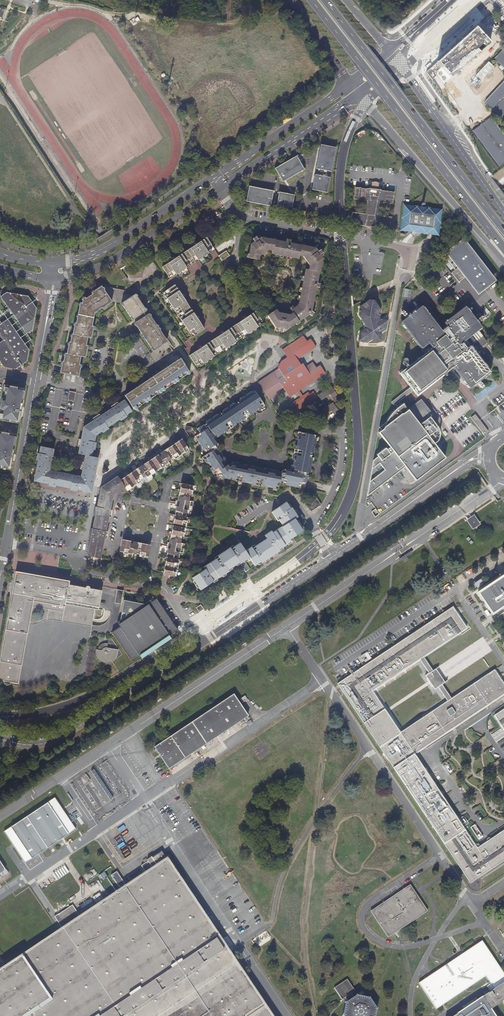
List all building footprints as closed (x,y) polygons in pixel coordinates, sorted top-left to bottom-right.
[(442,67),(452,78),(491,43),(476,27),(437,62),(442,67)] [(494,59),(503,68),(503,48),(494,59)] [(442,67),(437,62),(426,72),(432,80),(437,75),(435,72),(442,67)] [(484,102),(501,117),(503,114),(503,80),(484,102)] [(490,118),(471,131),(499,167),(503,163),(503,136),(490,118)] [(321,145),(316,169),(331,172),(336,147),(321,145)] [(297,156),(275,168),(283,182),(295,175),(297,173),(305,169),(297,156)] [(315,175),(312,190),(327,193),(330,178),(315,175)] [(370,187),(370,188),(369,188),(369,189),(355,187),(354,199),(368,201),(366,214),(352,212),(350,223),(364,225),(364,226),(375,228),(376,227),(389,228),(391,217),(377,215),(379,202),(392,204),(393,202),(394,192),(381,190),(380,190),(380,184),(371,183),(370,187)] [(249,186),(246,202),(271,206),(273,191),(254,187),(249,186)] [(279,192),(276,207),(292,210),(294,195),(293,195),(290,194),(279,192)] [(425,233),(440,222),(429,208),(422,214),(417,207),(403,217),(413,232),(420,226),(425,233)] [(278,313),(276,309),(274,310),(269,314),(268,315),(276,327),(279,328),(278,331),(282,331),(283,328),(287,329),(309,314),(312,316),(314,312),(311,311),(316,287),(319,288),(320,284),(317,283),(322,257),(320,254),(323,253),(320,250),(318,251),(316,248),(290,243),(291,240),(287,239),(286,242),(261,237),(257,239),(256,236),(252,238),(254,241),(250,243),(248,257),(258,259),(259,256),(269,249),(273,250),(272,253),(298,259),(299,256),(302,256),(309,266),(306,268),(299,303),(297,306),(291,310),(292,312),(289,314),(278,313)] [(187,250),(195,262),(198,259),(208,253),(214,249),(206,238),(197,243),(196,241),(192,244),(193,246),(187,250)] [(496,280),(463,238),(445,252),(457,268),(459,267),(467,276),(465,277),(478,294),(496,280)] [(189,265),(195,262),(187,250),(181,254),(189,265)] [(189,265),(181,254),(175,258),(174,256),(169,259),(171,261),(163,267),(170,278),(176,274),(186,268),(189,265)] [(443,264),(435,270),(441,277),(449,271),(443,264)] [(451,273),(459,282),(465,277),(467,276),(459,267),(457,268),(451,273)] [(175,285),(163,293),(192,336),(204,329),(198,320),(200,319),(197,314),(195,316),(183,298),(185,297),(182,292),(181,294),(175,285)] [(62,361),(60,372),(78,376),(80,365),(79,364),(81,356),(85,357),(87,346),(86,345),(87,337),(91,338),(93,326),(92,326),(94,312),(96,312),(97,311),(97,310),(101,307),(103,308),(105,307),(105,306),(111,302),(101,286),(91,293),(92,294),(86,299),(85,297),(83,298),(82,304),(80,303),(76,323),(75,323),(72,335),(71,335),(70,342),(69,342),(67,354),(65,354),(63,361),(62,361)] [(6,292),(1,296),(1,297),(11,311),(11,313),(12,315),(13,317),(14,318),(15,319),(17,320),(26,333),(27,333),(27,334),(33,330),(37,308),(28,296),(6,292)] [(121,304),(122,306),(123,306),(131,317),(130,318),(131,320),(132,320),(146,311),(135,294),(122,302),(121,304)] [(362,342),(367,342),(384,331),(377,320),(379,319),(381,309),(374,300),(370,299),(360,306),(359,315),(367,327),(360,332),(359,337),(362,342)] [(481,328),(465,307),(444,323),(446,326),(441,330),(422,305),(401,322),(421,348),(427,344),(430,349),(423,355),(440,377),(453,367),(462,380),(470,389),(491,372),(475,352),(471,346),(474,343),(479,348),(487,342),(483,336),(478,330),(481,328)] [(236,324),(244,336),(263,323),(255,311),(246,317),(245,315),(241,318),(242,320),(236,324)] [(151,349),(152,351),(154,351),(167,342),(148,314),(135,323),(134,324),(135,326),(136,326),(142,334),(141,336),(142,337),(144,337),(143,338),(144,340),(146,340),(151,347),(151,349)] [(3,367),(16,369),(27,361),(29,350),(9,320),(7,320),(0,325),(0,334),(0,335),(3,340),(0,343),(0,362),(3,367)] [(238,339),(244,336),(236,324),(231,327),(238,339)] [(238,339),(231,327),(225,332),(223,330),(219,333),(220,335),(202,346),(201,345),(197,347),(198,350),(189,355),(197,366),(238,339)] [(281,367),(258,382),(269,399),(281,392),(279,390),(283,387),(289,397),(297,392),(300,397),(293,402),(298,410),(317,397),(313,391),(310,394),(308,392),(303,395),(299,390),(325,373),(320,365),(316,367),(313,362),(305,367),(303,363),(301,364),(297,359),(316,347),(311,339),(307,341),(303,336),(283,350),(287,357),(282,361),(293,378),(288,381),(282,372),(284,371),(281,367)] [(493,342),(489,345),(495,352),(499,349),(493,342)] [(440,377),(423,355),(400,373),(410,387),(397,397),(400,399),(413,389),(417,395),(440,377)] [(179,379),(189,372),(180,358),(125,395),(134,410),(140,406),(141,405),(145,402),(146,402),(147,401),(148,400),(158,393),(160,393),(161,392),(162,391),(176,381),(177,382),(178,381),(179,379)] [(5,385),(0,409),(0,420),(18,424),(19,419),(20,419),(22,409),(21,408),(25,389),(5,385)] [(318,395),(321,400),(330,394),(335,402),(340,399),(332,386),(318,395)] [(217,482),(224,483),(225,478),(278,489),(280,480),(284,481),(283,484),(300,487),(301,481),(306,482),(307,477),(306,477),(306,475),(308,475),(310,472),(311,469),(307,468),(308,466),(309,466),(312,464),(313,459),(311,458),(310,457),(311,453),(312,453),(314,452),(315,449),(311,448),(312,445),(314,445),(316,444),(317,439),(316,438),(314,437),(315,435),(298,432),(289,471),(286,470),(285,469),(282,471),(281,473),(280,472),(278,470),(275,469),(274,472),(271,472),(271,471),(270,469),(266,468),(264,469),(260,469),(258,466),(255,465),(254,469),(252,468),(250,464),(246,463),(244,465),(244,466),(240,465),(240,464),(239,462),(234,461),(232,463),(231,466),(229,466),(227,464),(227,465),(226,463),(227,460),(225,458),(223,459),(221,457),(222,454),(220,450),(218,450),(217,450),(216,448),(217,447),(218,443),(216,443),(214,439),(264,406),(255,391),(253,392),(251,391),(247,394),(248,396),(247,397),(244,396),(240,399),(240,400),(240,401),(236,404),(236,403),(234,403),(230,405),(232,407),(229,409),(227,407),(223,410),(222,412),(223,413),(219,415),(217,414),(214,416),(215,418),(213,420),(210,419),(206,421),(206,423),(206,424),(204,425),(204,424),(198,428),(201,433),(195,436),(205,451),(207,449),(209,452),(203,457),(215,477),(214,478),(217,482)] [(445,458),(408,410),(403,403),(402,404),(398,400),(400,399),(397,397),(391,401),(394,404),(395,403),(398,407),(394,410),(393,412),(390,415),(387,420),(385,424),(383,428),(378,432),(390,447),(387,449),(385,447),(376,454),(378,456),(373,460),(370,477),(366,496),(405,466),(415,480),(419,477),(421,475),(424,472),(427,469),(429,467),(432,465),(436,463),(441,460),(445,458)] [(94,472),(97,457),(95,457),(91,456),(95,435),(101,431),(108,427),(125,415),(132,411),(124,400),(83,427),(78,453),(85,455),(82,469),(94,472)] [(433,415),(421,400),(418,402),(430,417),(433,415)] [(430,417),(418,402),(408,410),(445,458),(434,443),(437,441),(438,439),(439,437),(439,435),(439,432),(439,429),(438,427),(430,417)] [(320,411),(323,416),(331,411),(336,418),(341,415),(333,403),(320,411)] [(471,418),(484,434),(488,432),(475,415),(471,418)] [(0,431),(0,468),(10,469),(10,465),(11,465),(13,454),(12,454),(16,434),(0,431)] [(189,450),(182,439),(161,453),(162,454),(159,456),(158,455),(144,464),(145,465),(143,467),(142,466),(125,477),(125,478),(121,481),(125,487),(128,491),(134,486),(141,482),(140,480),(146,476),(149,479),(153,477),(151,475),(158,470),(165,466),(167,467),(170,465),(168,461),(174,457),(175,459),(182,454),(189,450)] [(91,488),(93,479),(81,476),(74,475),(50,470),(51,459),(52,453),(53,449),(41,446),(35,477),(91,488)] [(93,479),(94,472),(82,469),(81,476),(93,479)] [(107,487),(111,484),(119,479),(118,476),(100,488),(87,556),(92,557),(104,489),(107,487)] [(91,492),(91,488),(35,477),(34,481),(91,492)] [(117,493),(125,487),(121,481),(119,479),(111,484),(117,493)] [(449,492),(452,498),(472,484),(469,479),(449,492)] [(177,506),(174,523),(186,525),(188,518),(186,517),(187,510),(192,511),(193,502),(189,501),(190,494),(192,494),(194,486),(181,483),(178,500),(180,501),(179,507),(177,506)] [(113,495),(117,493),(111,484),(107,487),(113,495)] [(104,489),(92,557),(100,559),(104,538),(106,531),(108,517),(110,510),(112,496),(113,495),(107,487),(104,489)] [(318,499),(307,505),(311,512),(322,505),(318,499)] [(267,538),(276,553),(280,550),(279,549),(291,541),(289,539),(302,530),(294,518),(297,516),(291,508),(290,508),(286,503),(272,512),(278,521),(279,520),(283,526),(273,533),(272,531),(265,535),(267,538)] [(474,528),(476,527),(475,525),(478,524),(473,517),(469,520),(474,528)] [(162,579),(168,580),(169,574),(177,576),(180,560),(177,559),(179,552),(183,553),(185,544),(181,543),(182,536),(184,536),(186,528),(173,526),(170,542),(172,543),(170,549),(168,549),(162,579)] [(271,557),(276,553),(267,538),(261,542),(271,557)] [(140,556),(148,558),(150,545),(134,542),(133,543),(131,543),(131,541),(122,540),(120,552),(128,554),(128,556),(132,557),(133,553),(140,554),(140,556)] [(230,548),(239,562),(241,565),(242,565),(246,572),(250,569),(246,563),(244,565),(242,562),(249,557),(255,565),(261,562),(262,563),(271,557),(261,542),(255,546),(254,545),(245,551),(240,543),(234,547),(233,546),(230,548)] [(234,566),(239,562),(230,548),(224,552),(234,566)] [(228,569),(234,566),(224,552),(215,558),(216,559),(201,569),(203,571),(192,578),(200,590),(228,571),(228,569)] [(35,583),(37,574),(15,570),(11,592),(20,593),(19,598),(10,596),(8,610),(9,610),(8,615),(7,615),(5,624),(6,624),(5,629),(5,628),(0,654),(0,656),(0,658),(0,679),(3,680),(5,680),(5,679),(8,680),(8,681),(10,681),(17,682),(21,664),(20,664),(21,660),(26,632),(26,628),(27,628),(28,623),(31,605),(63,611),(61,619),(91,624),(77,621),(78,614),(92,617),(94,607),(94,604),(98,605),(99,598),(97,598),(99,589),(90,588),(90,587),(90,586),(89,585),(88,585),(87,585),(86,586),(86,587),(69,584),(69,580),(54,577),(54,580),(53,580),(52,580),(50,581),(49,582),(49,583),(48,584),(48,585),(35,583)] [(481,595),(497,615),(503,610),(503,577),(481,595)] [(123,590),(116,589),(114,602),(120,603),(123,590)] [(150,601),(149,599),(143,603),(123,599),(119,619),(117,621),(119,622),(117,623),(119,626),(110,631),(128,660),(137,654),(139,657),(169,638),(167,635),(176,630),(155,598),(150,601)] [(63,611),(31,605),(28,623),(32,623),(37,623),(44,621),(51,620),(58,620),(61,620),(91,625),(91,624),(61,619),(63,611)] [(441,793),(416,757),(420,754),(417,751),(503,693),(503,684),(501,680),(494,670),(451,698),(446,701),(400,732),(372,690),(419,659),(423,657),(466,627),(452,607),(337,683),(470,883),(503,860),(503,830),(478,847),(450,806),(459,800),(452,791),(449,792),(443,796),(441,793)] [(92,617),(78,614),(77,621),(91,624),(92,617)] [(116,653),(117,650),(106,648),(105,648),(104,648),(103,648),(103,649),(102,650),(102,651),(95,649),(95,651),(95,653),(96,655),(97,657),(98,658),(100,660),(102,660),(104,661),(106,661),(108,661),(110,660),(111,659),(111,660),(112,660),(113,659),(115,657),(115,655),(116,653)] [(423,657),(419,659),(428,672),(425,674),(434,687),(436,686),(446,701),(451,698),(441,684),(444,682),(435,667),(431,669),(423,657)] [(154,746),(169,768),(248,715),(238,700),(234,693),(154,746)] [(496,714),(503,727),(503,709),(496,714)] [(25,862),(57,841),(61,838),(75,829),(54,797),(4,831),(25,862)] [(167,858),(166,858),(161,852),(152,858),(151,857),(147,860),(152,867),(79,916),(72,905),(54,917),(62,927),(0,968),(0,1015),(274,1015),(167,858)] [(428,912),(416,894),(411,886),(371,912),(388,938),(428,912)] [(482,941),(430,975),(425,978),(419,983),(436,1009),(485,977),(489,982),(492,988),(493,989),(453,1015),(495,1015),(490,1009),(503,1001),(503,1002),(503,974),(482,941)] [(342,1000),(345,998),(348,1002),(354,998),(352,993),(355,991),(348,979),(334,988),(342,1000)] [(375,1010),(368,999),(356,997),(354,998),(348,1002),(346,1003),(344,1015),(374,1015),(375,1010)]
